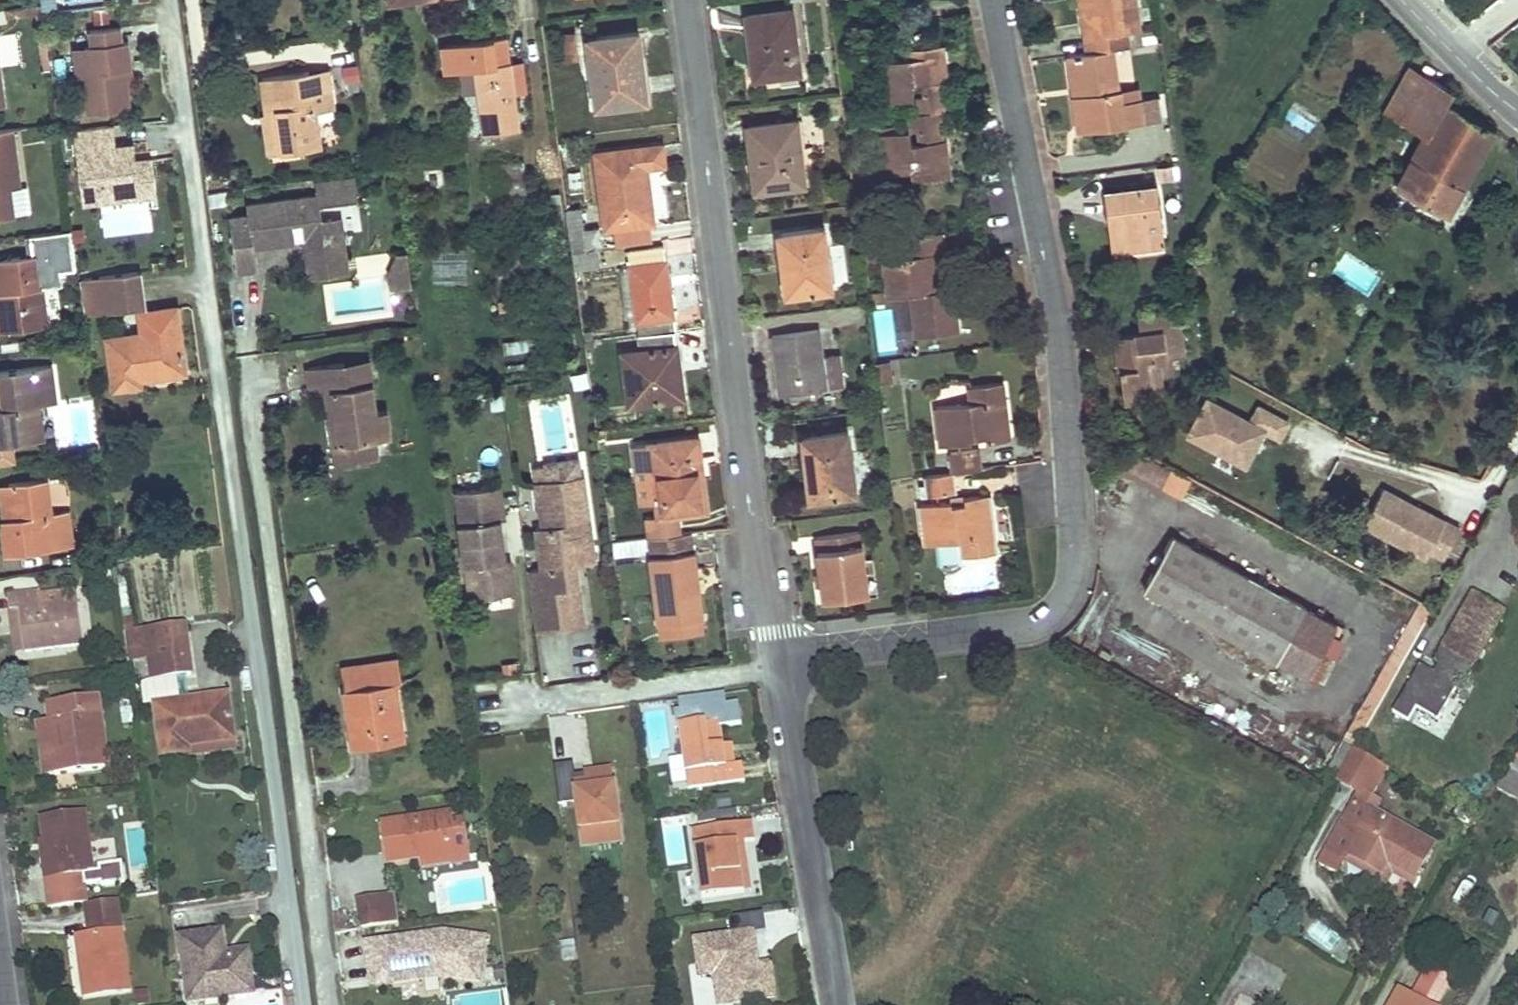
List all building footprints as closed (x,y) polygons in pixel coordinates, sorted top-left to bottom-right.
[(1085,38),(1093,36),(1088,0),(1080,0),(1085,38)] [(1093,36),(1085,38),(1087,53),(1114,50),(1142,46),(1136,0),(1088,0),(1093,36)] [(794,10),(749,15),(756,77),(801,72),(794,10)] [(83,74),(88,114),(126,109),(124,81),(124,70),(130,69),(128,41),(123,42),(121,27),(90,31),(92,46),(86,47),(89,73),(83,74)] [(577,31),(560,33),(564,61),(581,59),(577,31)] [(639,33),(590,39),(599,107),(634,102),(629,75),(644,73),(639,33)] [(509,38),(457,45),(461,71),(477,69),(485,135),(522,131),(516,94),(512,63),(509,38)] [(457,45),(444,47),(447,72),(461,71),(457,45)] [(942,46),(935,47),(936,62),(944,61),(942,46)] [(86,47),(74,48),(77,75),(89,73),(86,47)] [(910,59),(881,62),(885,102),(915,99),(913,87),(923,86),(925,97),(918,98),(919,114),(938,112),(947,111),(945,91),(940,91),(939,82),(947,81),(944,61),(936,62),(935,47),(909,50),(910,59)] [(1087,53),(1077,54),(1083,94),(1073,95),(1078,132),(1142,124),(1139,99),(1123,101),(1121,89),(1119,89),(1114,50),(1087,53)] [(1077,54),(1068,55),(1073,95),(1083,94),(1077,54)] [(339,82),(360,80),(358,61),(337,63),(339,82)] [(523,61),(512,63),(516,94),(528,93),(523,61)] [(1452,90),(1412,68),(1387,111),(1426,133),(1397,186),(1450,215),(1496,130),(1446,101),(1452,90)] [(309,72),(264,79),(268,114),(274,114),(280,153),(320,148),(316,111),(333,109),(329,74),(310,77),(309,72)] [(644,73),(629,75),(634,102),(648,100),(644,73)] [(1138,87),(1121,89),(1123,101),(1139,99),(1138,87)] [(1153,97),(1139,99),(1142,124),(1156,122),(1153,97)] [(919,114),(912,115),(914,132),(921,131),(923,142),(912,144),(911,131),(899,132),(882,135),(880,135),(885,175),(915,171),(917,180),(942,177),(939,161),(947,161),(945,140),(937,141),(936,132),(941,132),(938,112),(919,114)] [(264,115),(270,154),(280,153),(274,114),(268,114),(264,115)] [(797,121),(750,126),(752,148),(759,146),(765,189),(805,185),(797,121)] [(113,126),(73,131),(83,204),(132,198),(130,182),(155,179),(152,159),(136,161),(129,162),(127,146),(116,147),(113,126)] [(898,126),(882,128),(882,135),(899,132),(898,126)] [(0,131),(0,219),(15,217),(11,188),(21,187),(13,129),(0,131)] [(134,145),(127,146),(129,162),(136,161),(134,145)] [(663,145),(599,154),(605,204),(611,203),(615,227),(650,222),(654,222),(647,166),(665,163),(663,145)] [(759,146),(752,148),(757,190),(765,189),(759,146)] [(939,161),(942,177),(949,177),(947,161),(939,161)] [(525,162),(488,167),(491,190),(528,185),(525,162)] [(358,175),(319,181),(321,195),(360,190),(358,175)] [(155,179),(130,182),(132,198),(157,195),(155,179)] [(1158,185),(1106,191),(1114,253),(1132,251),(1130,238),(1164,234),(1158,185)] [(21,187),(11,188),(15,217),(31,215),(27,186),(21,187)] [(323,220),(321,195),(248,204),(250,215),(231,217),(239,276),(258,273),(256,251),(306,244),(309,265),(349,260),(346,238),(336,239),(334,219),(323,220)] [(611,203),(605,204),(607,228),(615,227),(611,203)] [(336,239),(346,238),(344,218),(334,219),(336,239)] [(650,222),(615,227),(618,248),(653,243),(650,222)] [(602,228),(572,232),(575,253),(598,250),(605,249),(602,228)] [(0,260),(0,294),(4,294),(9,330),(49,325),(44,288),(67,285),(64,262),(62,252),(69,251),(73,250),(71,230),(30,236),(33,256),(0,260)] [(825,230),(785,234),(790,270),(785,270),(788,295),(833,289),(825,230)] [(905,258),(886,260),(890,299),(913,296),(918,336),(959,332),(954,289),(958,289),(956,271),(940,273),(937,253),(944,252),(942,233),(902,238),(905,258)] [(785,234),(780,234),(785,270),(790,270),(785,234)] [(1164,234),(1130,238),(1132,251),(1166,247),(1164,234)] [(879,266),(876,241),(865,243),(867,267),(879,266)] [(665,246),(629,251),(631,269),(621,271),(627,319),(637,318),(640,335),(677,330),(668,261),(667,260),(665,246)] [(598,250),(575,253),(577,270),(600,266),(598,250)] [(69,251),(62,252),(64,262),(71,261),(69,251)] [(944,252),(937,253),(940,273),(956,271),(953,251),(944,252)] [(311,281),(351,275),(349,260),(309,265),(311,281)] [(1321,264),(1312,261),(1310,271),(1319,273),(1321,264)] [(402,309),(399,292),(414,290),(412,272),(397,274),(393,293),(396,309),(402,309)] [(140,273),(83,281),(88,313),(144,305),(140,273)] [(414,290),(399,292),(402,309),(417,307),(414,290)] [(885,292),(870,294),(871,305),(886,303),(885,292)] [(0,294),(0,330),(0,332),(9,330),(4,294),(0,294)] [(177,307),(140,312),(142,332),(108,336),(114,386),(132,384),(131,378),(139,377),(186,370),(177,307)] [(1178,313),(1171,315),(1174,332),(1181,331),(1178,313)] [(1171,315),(1139,319),(1141,333),(1117,337),(1119,354),(1126,353),(1128,368),(1121,369),(1125,395),(1141,393),(1142,399),(1159,397),(1159,391),(1166,389),(1164,374),(1162,359),(1171,358),(1184,356),(1181,331),(1174,332),(1171,315)] [(677,330),(640,335),(642,351),(624,353),(631,404),(678,398),(673,365),(681,365),(677,330)] [(821,330),(772,336),(779,394),(786,394),(786,402),(812,399),(811,390),(845,386),(842,355),(823,356),(821,330)] [(1126,353),(1119,354),(1121,369),(1128,368),(1126,353)] [(1171,358),(1162,359),(1164,374),(1172,373),(1171,358)] [(370,359),(344,363),(345,371),(371,367),(370,359)] [(344,363),(309,368),(312,393),(327,392),(334,391),(338,423),(330,424),(333,444),(347,442),(350,460),(380,456),(378,438),(392,436),(389,410),(377,411),(371,367),(345,371),(344,363)] [(681,365),(673,365),(678,398),(685,398),(681,365)] [(51,366),(42,367),(47,404),(55,403),(51,366)] [(0,372),(0,444),(13,442),(43,439),(39,405),(47,404),(42,367),(0,372)] [(972,403),(937,408),(941,445),(972,441),(972,437),(986,436),(986,443),(1009,440),(1007,422),(1002,423),(999,401),(1005,401),(1003,384),(971,387),(972,403)] [(932,405),(968,398),(966,390),(930,397),(932,405)] [(334,391),(327,392),(330,424),(338,423),(334,391)] [(1141,393),(1125,395),(1125,402),(1142,399),(1141,393)] [(1247,467),(1266,432),(1281,440),(1290,424),(1260,408),(1252,424),(1209,400),(1190,436),(1247,467)] [(1005,401),(999,401),(1002,423),(1007,422),(1005,401)] [(849,432),(810,437),(815,472),(809,473),(813,496),(856,491),(849,432)] [(649,538),(682,533),(679,514),(708,510),(699,437),(634,446),(637,463),(652,461),(656,500),(658,517),(646,518),(649,538)] [(810,437),(804,437),(809,473),(815,472),(810,437)] [(15,463),(13,442),(0,444),(0,465),(15,463)] [(347,442),(333,444),(336,462),(350,460),(347,442)] [(978,450),(951,454),(954,472),(981,469),(978,450)] [(652,461),(637,463),(642,502),(656,500),(652,461)] [(954,472),(928,475),(930,496),(957,493),(954,472)] [(49,479),(11,485),(14,512),(19,511),(20,519),(7,520),(3,521),(8,553),(75,544),(70,512),(54,513),(49,479)] [(538,632),(587,625),(579,565),(575,539),(596,536),(590,490),(553,495),(551,481),(539,482),(545,527),(538,527),(544,568),(529,570),(538,632)] [(11,485),(2,486),(7,520),(20,519),(19,511),(14,512),(11,485)] [(503,489),(459,495),(466,547),(473,600),(517,594),(516,588),(514,567),(509,568),(505,542),(502,516),(507,516),(505,501),(503,489)] [(1462,530),(1421,508),(1419,511),(1406,504),(1408,501),(1386,489),(1367,524),(1428,558),(1431,551),(1446,559),(1462,530)] [(987,512),(992,512),(990,495),(967,498),(967,503),(953,505),(953,501),(921,505),(925,543),(962,539),(964,555),(997,551),(995,534),(990,535),(987,512)] [(1421,508),(1408,501),(1406,504),(1419,511),(1421,508)] [(992,512),(987,512),(990,535),(995,534),(992,512)] [(116,521),(110,522),(112,537),(119,536),(116,521)] [(701,619),(703,618),(695,552),(693,532),(682,533),(649,538),(651,557),(658,622),(659,624),(661,635),(703,631),(701,619)] [(861,532),(818,538),(823,574),(824,585),(826,600),(869,594),(866,567),(861,532)] [(596,536),(575,539),(579,565),(600,562),(596,536)] [(1337,626),(1175,538),(1146,589),(1309,678),(1337,626)] [(873,566),(866,567),(869,594),(877,593),(873,566)] [(41,591),(9,595),(11,612),(20,611),(26,652),(84,644),(79,602),(71,603),(43,607),(42,595),(41,591)] [(42,595),(43,607),(71,603),(69,592),(42,595)] [(1506,613),(1474,595),(1436,663),(1440,665),(1435,674),(1420,666),(1394,712),(1409,721),(1417,708),(1439,720),(1458,687),(1453,684),(1458,675),(1468,681),(1506,613)] [(1357,751),(1437,611),(1428,605),(1331,777),(1339,782),(1357,751)] [(20,611),(11,612),(17,653),(26,652),(20,611)] [(186,625),(125,633),(129,663),(151,661),(153,680),(192,675),(186,625)] [(399,660),(345,667),(348,689),(396,683),(402,682),(399,660)] [(396,683),(348,689),(355,746),(404,739),(396,683)] [(678,715),(688,791),(745,783),(743,767),(736,768),(727,769),(724,748),(722,729),(740,727),(738,709),(725,710),(723,695),(684,700),(685,714),(678,715)] [(99,696),(51,702),(53,722),(57,746),(44,748),(48,775),(109,767),(99,696)] [(228,697),(157,707),(163,755),(183,753),(182,746),(234,740),(228,697)] [(53,722),(41,724),(44,748),(57,746),(53,722)] [(234,740),(182,746),(183,753),(184,758),(235,751),(234,740)] [(733,747),(724,748),(727,769),(736,768),(733,747)] [(1387,768),(1357,751),(1339,782),(1361,795),(1321,866),(1339,876),(1346,865),(1347,861),(1349,857),(1381,875),(1388,864),(1416,880),(1435,848),(1370,810),(1377,798),(1372,795),(1387,768)] [(1498,789),(1517,798),(1517,754),(1498,789)] [(575,764),(555,767),(560,806),(580,803),(583,830),(594,829),(595,834),(601,839),(623,836),(614,770),(587,774),(588,782),(578,784),(577,776),(575,764)] [(587,774),(577,776),(578,784),(588,782),(587,774)] [(87,811),(43,817),(46,839),(46,841),(49,841),(51,861),(43,863),(46,879),(49,907),(85,902),(81,875),(95,873),(87,811)] [(453,815),(383,824),(388,862),(423,857),(451,853),(449,832),(455,832),(453,822),(453,815)] [(753,820),(686,830),(693,874),(697,898),(738,892),(732,842),(737,842),(756,839),(753,820)] [(466,821),(453,822),(455,832),(449,832),(451,853),(423,857),(424,868),(454,863),(454,867),(472,864),(466,821)] [(594,829),(583,830),(586,847),(624,842),(623,836),(601,839),(595,834),(594,829)] [(40,840),(43,863),(51,861),(49,841),(46,842),(46,841),(46,839),(40,840)] [(742,858),(758,857),(757,841),(741,843),(742,858)] [(745,891),(737,842),(732,842),(738,892),(745,891)] [(1413,887),(1416,880),(1388,864),(1381,875),(1349,857),(1347,861),(1346,865),(1386,887),(1395,877),(1413,887)] [(682,876),(685,899),(697,898),(693,874),(682,876)] [(379,896),(359,898),(361,908),(364,929),(382,926),(379,896)] [(121,918),(118,898),(88,902),(91,922),(121,918)] [(351,930),(348,909),(334,911),(336,932),(351,930)] [(770,911),(734,916),(737,933),(701,938),(706,974),(721,972),(725,1003),(780,995),(776,964),(763,966),(759,931),(772,929),(770,911)] [(131,989),(121,918),(91,922),(93,936),(78,939),(87,996),(131,989)] [(181,939),(189,1004),(243,997),(240,977),(253,975),(251,955),(233,957),(225,953),(223,933),(181,939)] [(446,933),(367,943),(372,979),(394,976),(395,983),(445,977),(480,982),(487,939),(446,933)] [(256,995),(253,975),(240,977),(243,997),(256,995)] [(394,976),(372,979),(373,986),(395,983),(394,976)] [(1419,983),(1418,998),(1444,1000),(1445,985),(1419,983)] [(1401,993),(1394,1004),(1423,1004),(1401,993)]
